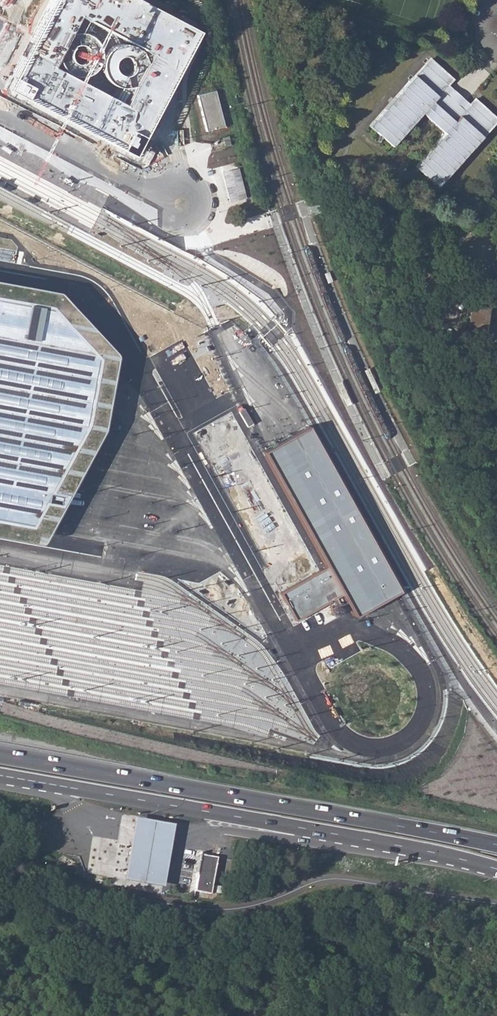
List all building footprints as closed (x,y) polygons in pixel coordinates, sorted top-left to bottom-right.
[(117,0),(48,0),(0,90),(0,96),(126,162),(145,125),(189,38),(117,0)] [(425,63),(363,128),(385,149),(416,117),(438,138),(408,171),(430,192),(492,126),(469,105),(459,116),(437,96),(448,84),(425,63)] [(196,93),(205,130),(223,125),(214,89),(196,93)] [(223,181),(206,185),(213,215),(230,211),(223,181)] [(0,283),(0,534),(41,542),(48,529),(56,515),(75,480),(83,466),(91,450),(99,437),(103,429),(107,410),(110,394),(114,378),(118,356),(61,294),(0,283)] [(472,299),(467,335),(483,337),(488,301),(472,299)] [(402,592),(311,428),(304,432),(291,439),(275,448),(265,452),(330,569),(344,595),(356,618),(368,611),(385,602),(395,596),(402,592)] [(344,595),(330,569),(283,595),(300,621),(344,595)] [(173,825),(134,818),(123,880),(162,887),(173,825)] [(201,854),(194,891),(194,892),(211,895),(217,857),(201,854)]
